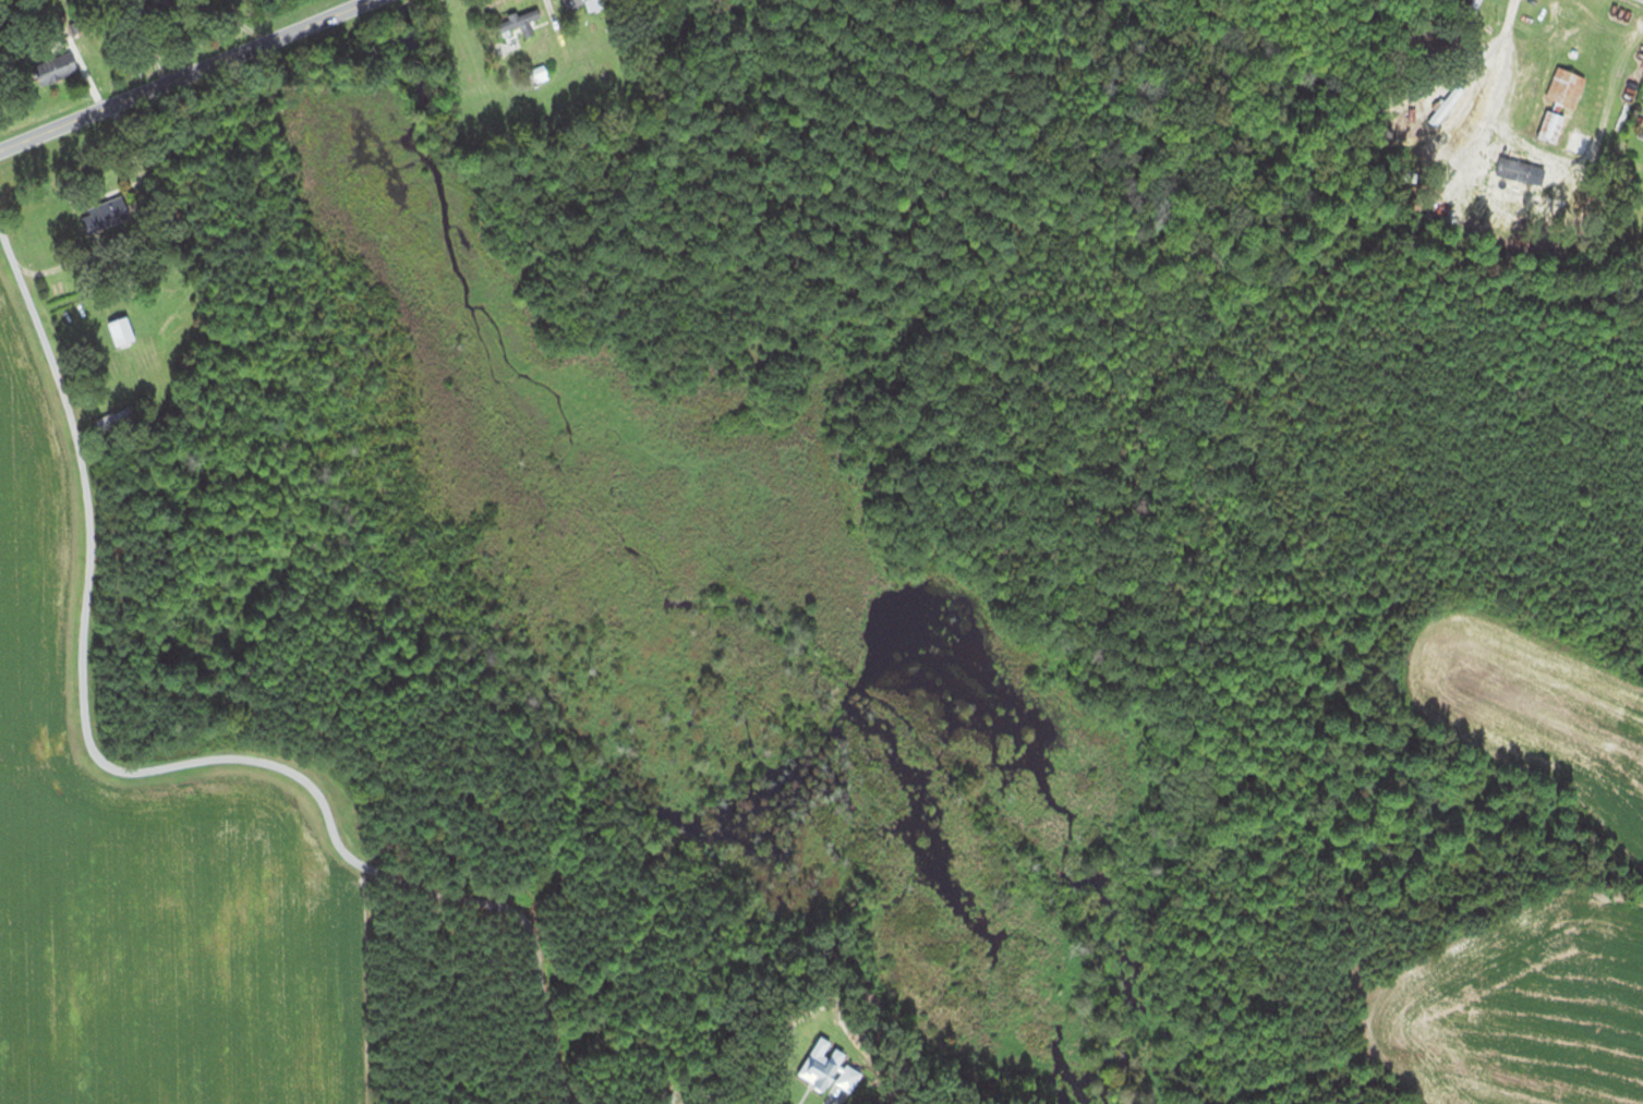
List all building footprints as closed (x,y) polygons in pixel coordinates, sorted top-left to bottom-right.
[(501,34),(543,16),(538,5),(496,22),(501,34)] [(33,63),(45,86),(82,68),(70,44),(33,63)] [(1564,109),(1578,78),(1549,65),(1535,96),(1564,109)] [(1526,136),(1544,144),(1556,117),(1537,109),(1526,136)] [(1525,165),(1515,210),(1546,216),(1556,172),(1548,170),(1550,164),(1535,161),(1534,167),(1525,165)] [(130,191),(90,207),(99,231),(140,215),(130,191)] [(138,341),(130,315),(107,323),(115,348),(138,341)] [(136,417),(129,405),(99,422),(106,435),(136,417)]
